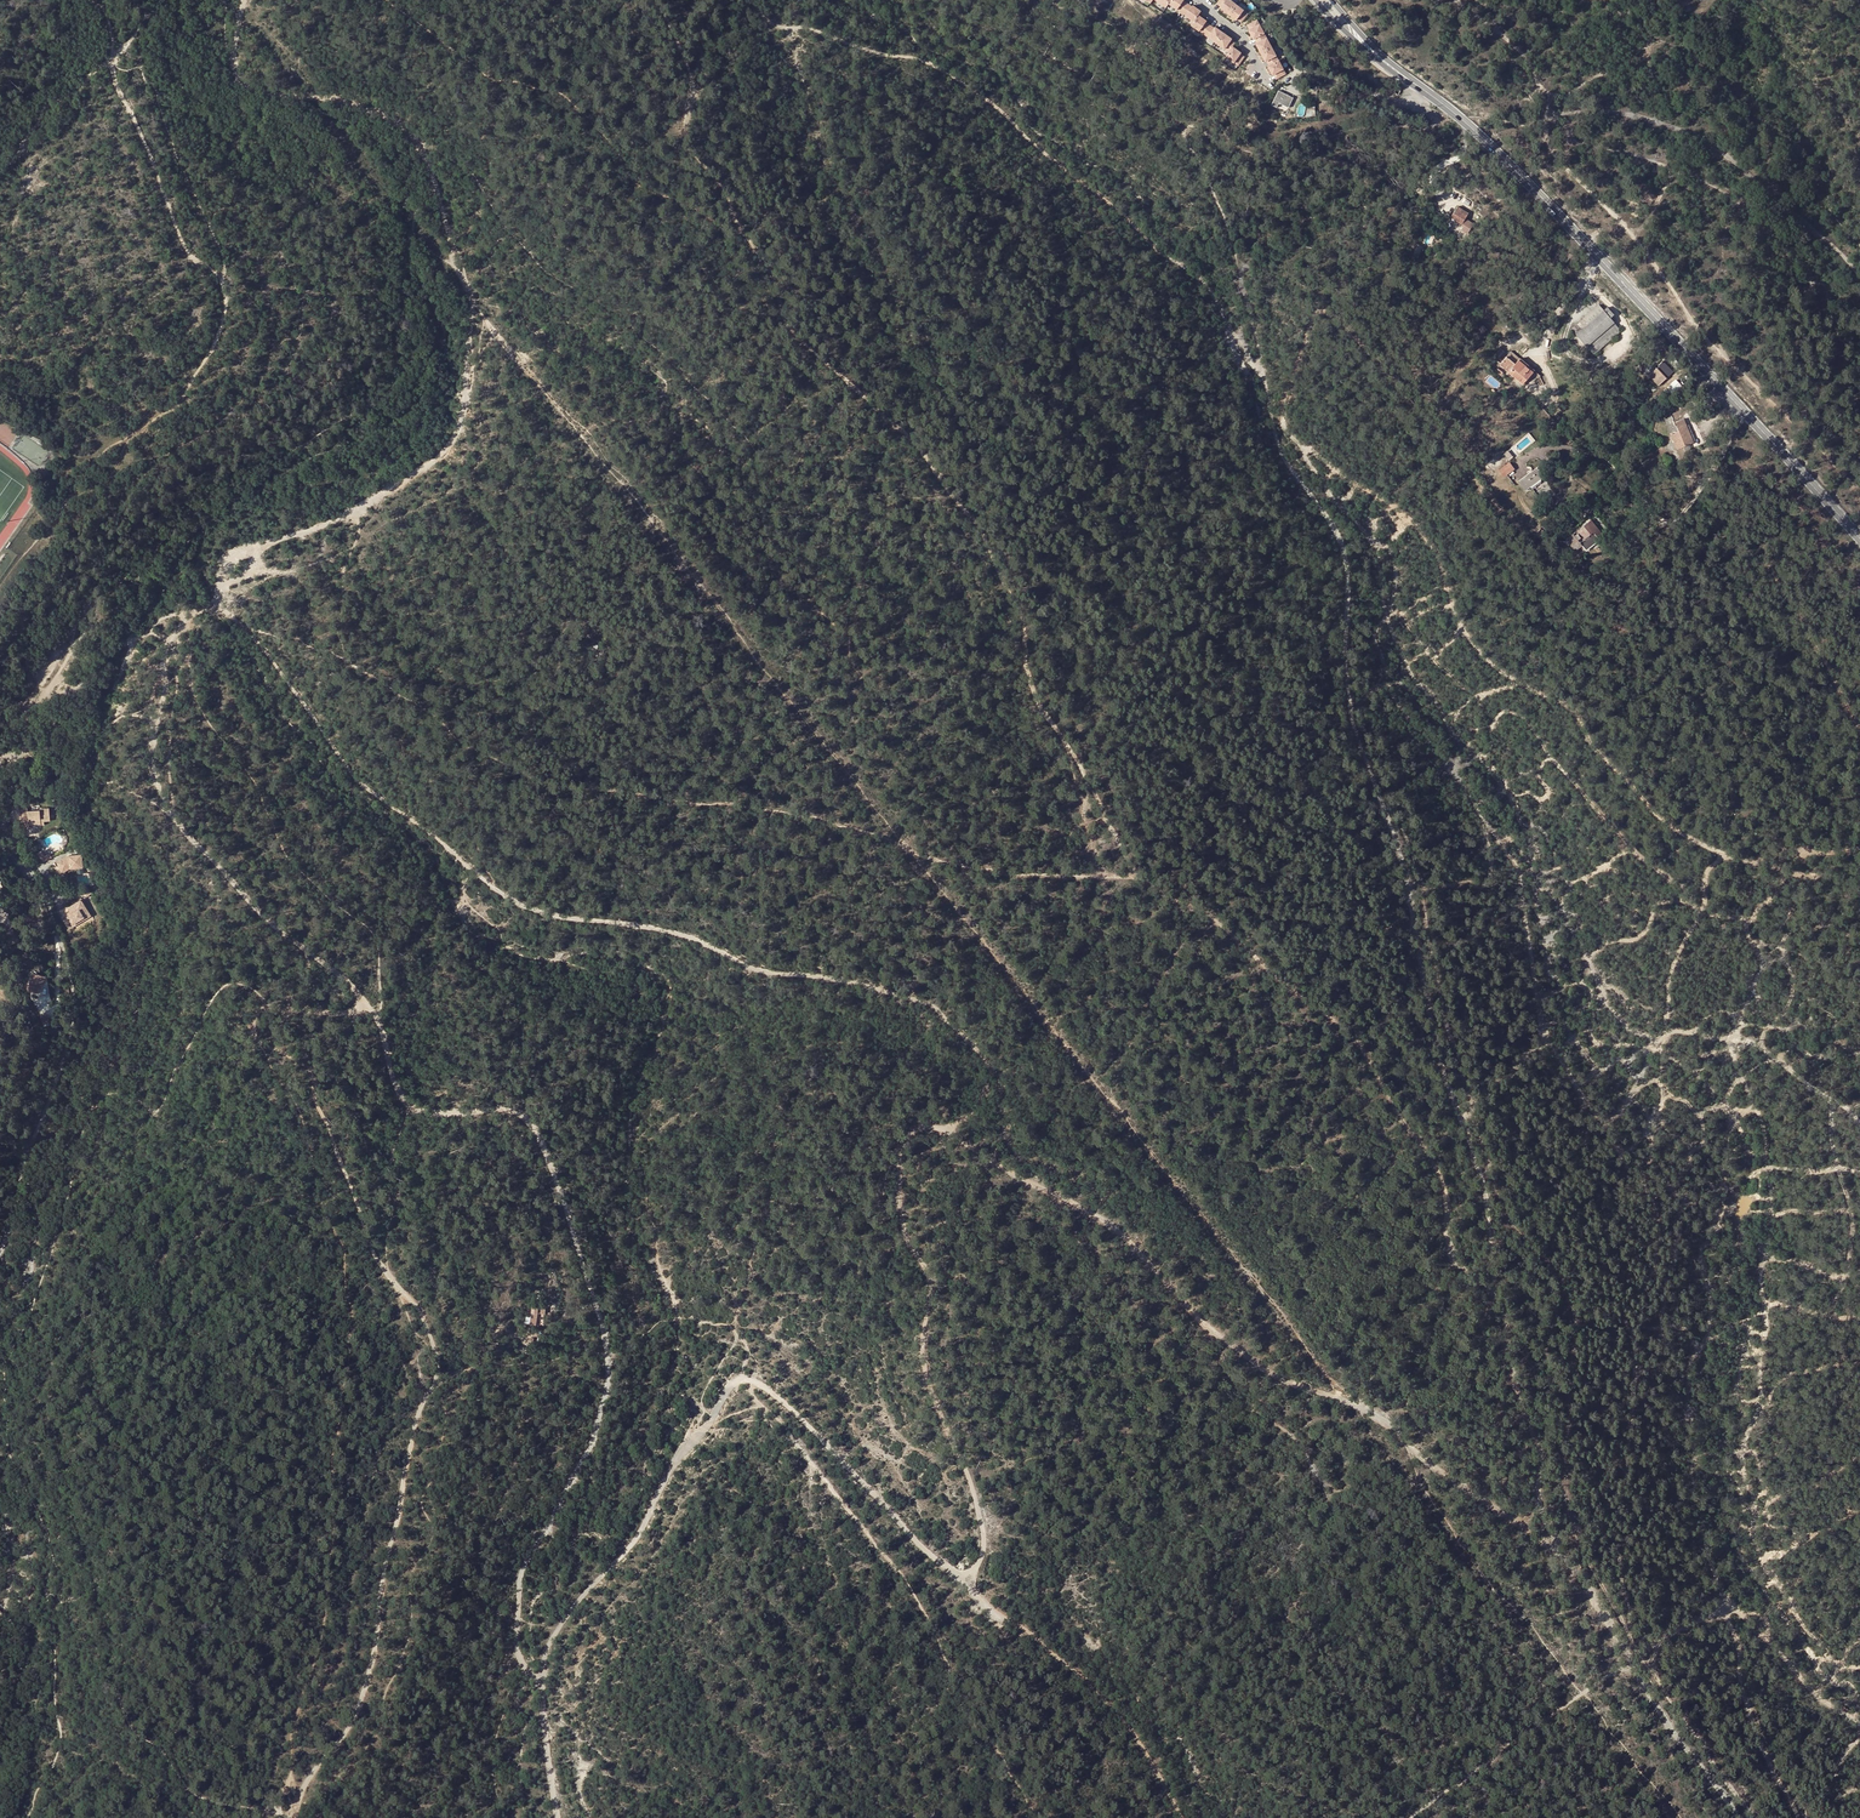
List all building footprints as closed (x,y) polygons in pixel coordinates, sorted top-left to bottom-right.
[(1186,6),(1182,3),(1183,1),(1184,0),(1172,0),(1169,4),(1181,13),(1186,6)] [(1218,2),(1222,5),(1221,7),(1220,8),(1228,14),(1236,5),(1230,0),(1220,0),(1218,2)] [(1238,18),(1242,21),(1248,14),(1236,5),(1228,14),(1236,21),(1237,20),(1238,18)] [(1192,7),(1191,9),(1186,6),(1181,13),(1194,22),(1198,16),(1201,12),(1193,6),(1192,7)] [(1204,35),(1209,27),(1204,24),(1206,23),(1207,22),(1198,16),(1194,22),(1191,26),(1204,35)] [(1209,27),(1204,35),(1216,44),(1223,33),(1215,28),(1214,29),(1213,30),(1209,27)] [(1223,33),(1216,44),(1229,53),(1232,47),(1234,45),(1230,42),(1231,40),(1232,39),(1223,33)] [(1271,47),(1264,34),(1256,38),(1259,42),(1257,43),(1256,44),(1260,53),(1271,47)] [(1241,53),(1232,47),(1229,53),(1225,57),(1238,66),(1243,59),(1239,56),(1240,54),(1241,53)] [(1279,61),(1271,47),(1260,53),(1265,62),(1266,61),(1268,60),(1271,65),(1279,61)] [(1286,74),(1279,61),(1271,65),(1269,66),(1268,66),(1272,75),(1273,75),(1275,74),(1278,78),(1286,74)] [(1279,92),(1271,106),(1277,108),(1279,103),(1288,108),(1293,98),(1279,92)] [(1325,96),(1314,96),(1314,107),(1324,106),(1325,96)] [(1462,225),(1469,213),(1458,206),(1451,218),(1462,225)] [(1590,324),(1577,335),(1587,346),(1614,323),(1610,318),(1614,315),(1608,308),(1604,311),(1600,306),(1585,318),(1590,324)] [(1618,329),(1619,328),(1614,323),(1587,346),(1594,355),(1619,333),(1618,332),(1619,331),(1618,329)] [(1587,346),(1577,335),(1571,340),(1581,351),(1587,346)] [(1515,365),(1508,372),(1523,385),(1530,377),(1534,372),(1511,352),(1507,357),(1515,365)] [(1507,357),(1500,365),(1508,372),(1515,365),(1507,357)] [(1652,363),(1644,371),(1649,376),(1657,368),(1652,363)] [(1671,374),(1662,364),(1657,368),(1649,376),(1658,386),(1671,374)] [(1534,372),(1530,377),(1536,381),(1540,377),(1534,372)] [(1674,391),(1682,385),(1677,379),(1669,385),(1674,391)] [(1679,431),(1677,432),(1673,421),(1667,423),(1667,424),(1677,450),(1694,442),(1684,420),(1676,423),(1679,431)] [(1509,465),(1499,473),(1504,478),(1514,470),(1509,465)] [(1540,467),(1520,481),(1526,489),(1530,486),(1532,488),(1541,482),(1539,479),(1544,477),(1541,472),(1543,471),(1540,467)] [(1551,498),(1544,503),(1547,507),(1554,501),(1551,498)] [(1591,520),(1564,542),(1573,553),(1582,546),(1586,551),(1591,547),(1588,544),(1597,538),(1602,534),(1591,520)] [(1588,544),(1591,547),(1599,540),(1597,538),(1588,544)] [(1611,589),(1609,591),(1615,597),(1617,596),(1617,595),(1611,589)] [(27,809),(21,809),(22,818),(23,828),(29,828),(28,825),(41,825),(41,821),(44,821),(50,821),(49,808),(40,808),(40,810),(27,811),(27,809)] [(41,852),(37,854),(42,863),(51,858),(49,854),(44,857),(41,852)] [(68,855),(56,862),(62,873),(70,869),(83,868),(81,855),(68,855)] [(76,882),(69,886),(74,892),(78,889),(80,887),(76,882)] [(80,887),(78,889),(82,893),(88,889),(85,885),(80,887)] [(88,889),(82,893),(85,898),(91,894),(88,889)] [(68,907),(70,910),(68,911),(59,917),(67,929),(71,926),(70,924),(82,918),(83,920),(89,916),(79,900),(68,907)] [(82,918),(70,924),(71,926),(83,920),(82,918)] [(38,983),(40,975),(33,973),(32,981),(30,980),(28,986),(28,989),(28,991),(39,993),(40,987),(39,987),(40,983),(38,983)] [(43,1022),(51,1021),(50,1014),(41,1015),(43,1022)]
